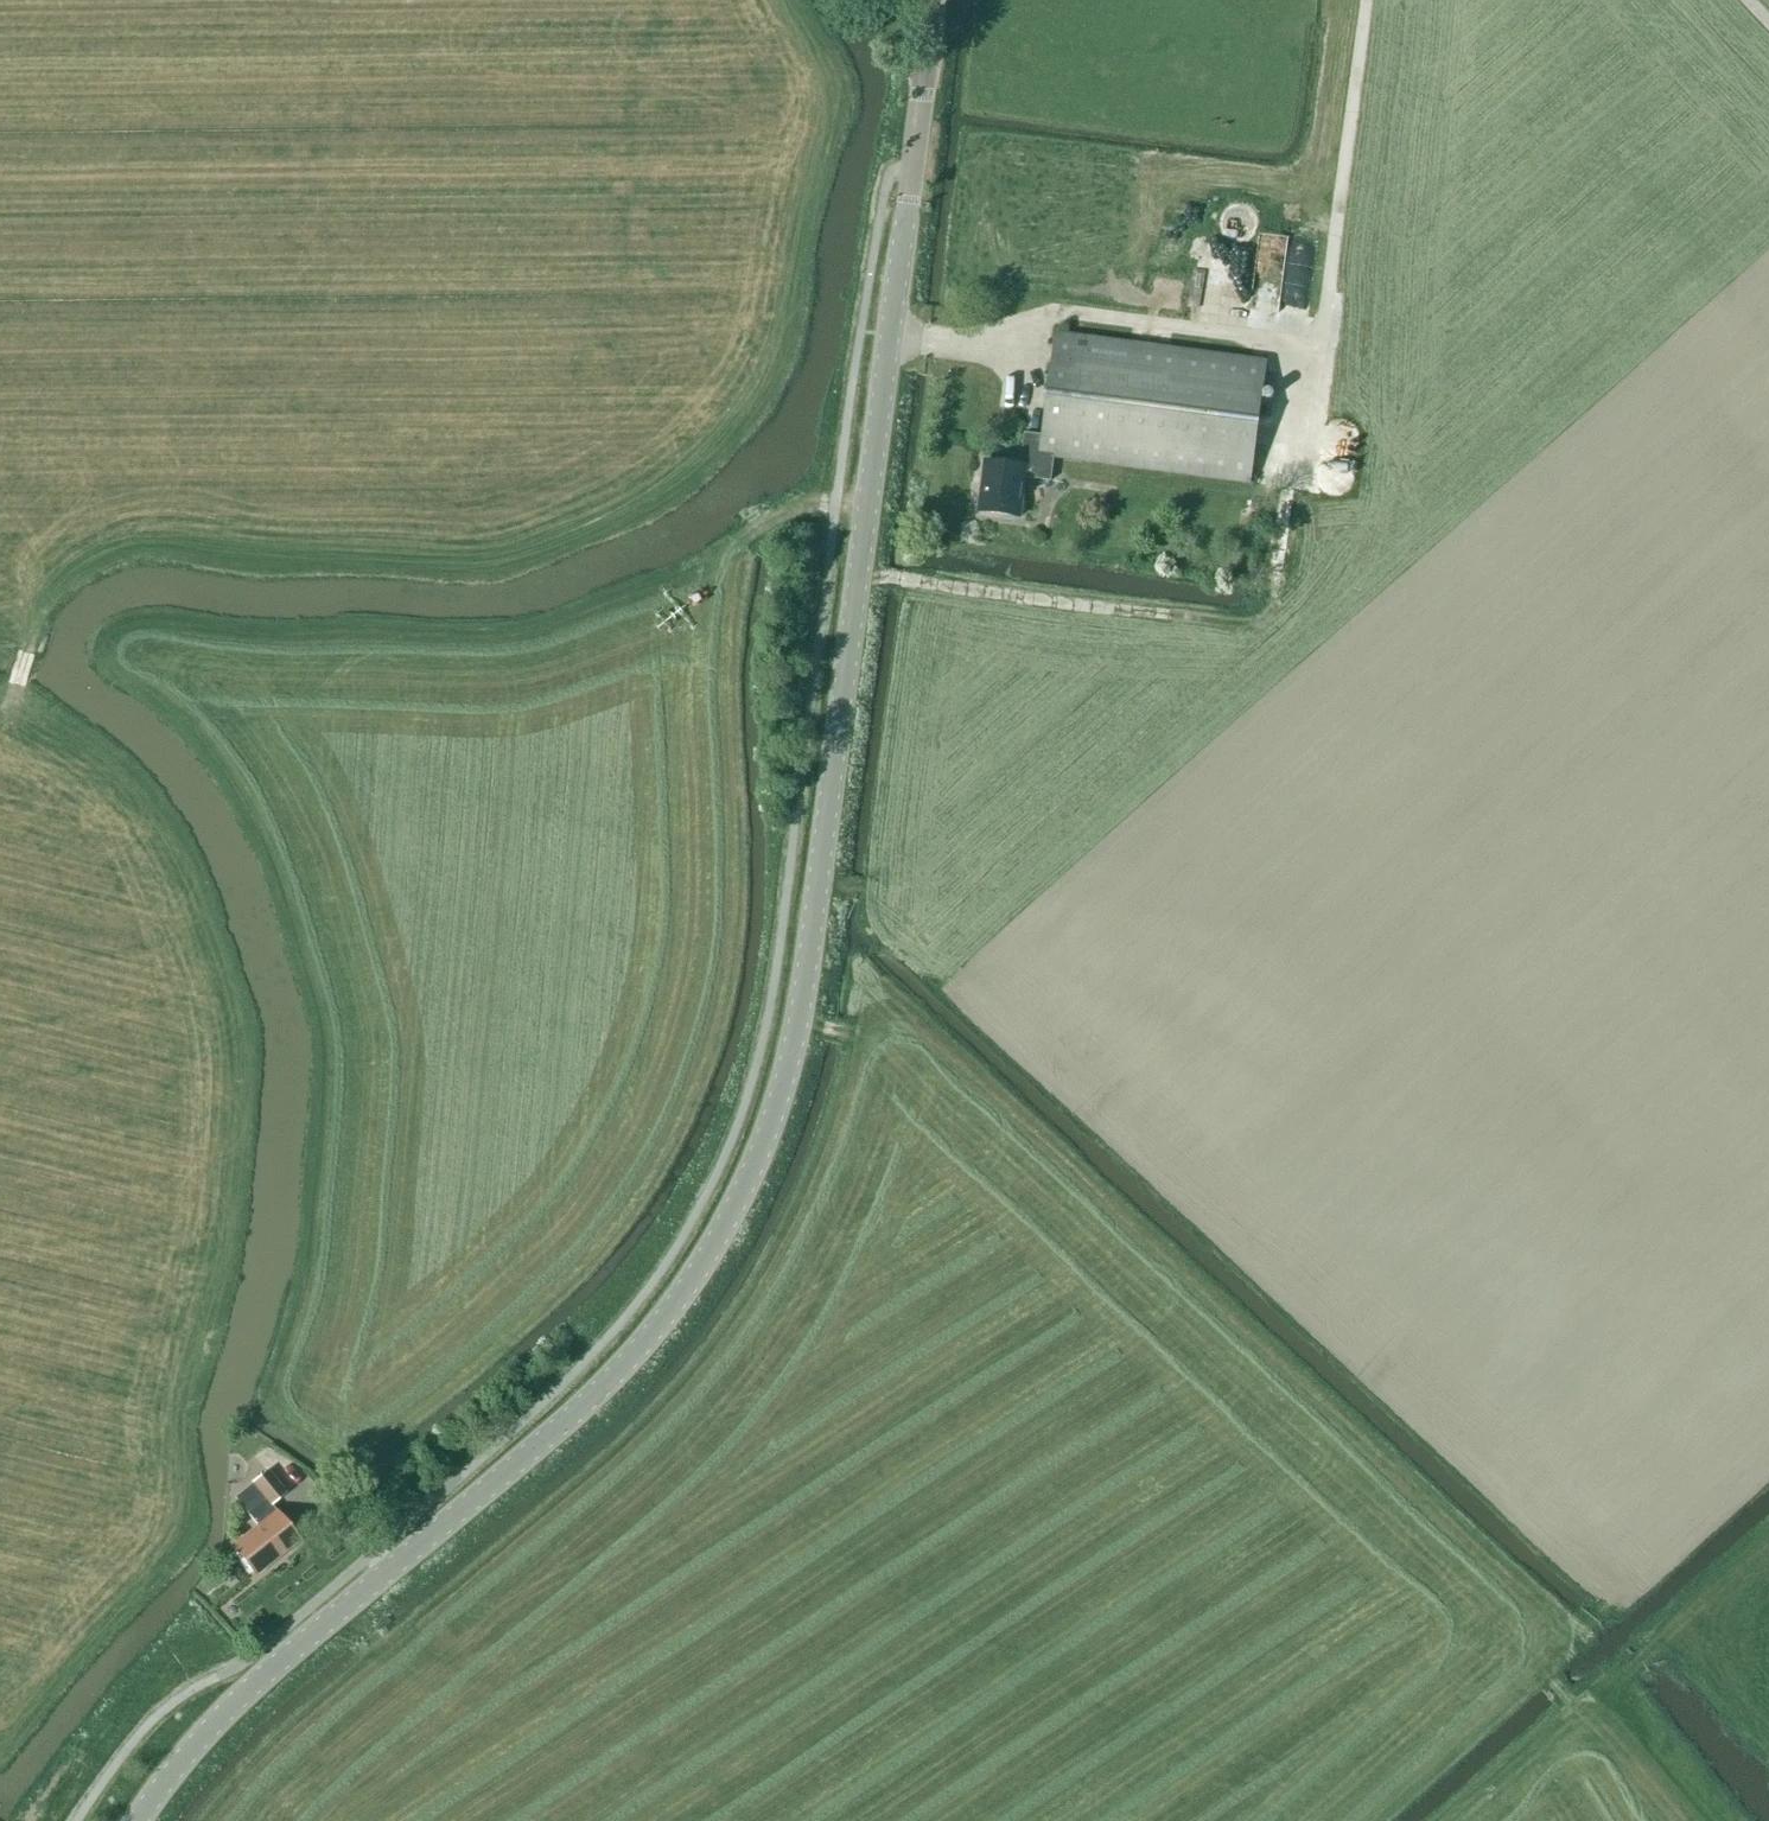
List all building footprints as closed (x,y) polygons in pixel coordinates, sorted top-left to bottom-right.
[(1241,209),(1238,208),(1236,209),(1234,209),(1232,210),(1230,212),(1228,213),(1227,215),(1226,217),(1225,219),(1225,222),(1225,224),(1226,226),(1227,228),(1228,230),(1230,232),(1232,233),(1234,234),(1236,235),(1238,235),(1241,235),(1243,234),(1245,233),(1247,232),(1249,230),(1250,228),(1251,226),(1251,224),(1252,222),(1251,219),(1251,217),(1250,215),(1249,213),(1247,212),(1245,210),(1243,209),(1241,209)] [(1054,458),(1249,484),(1266,361),(1057,333),(1043,436),(1024,433),(1020,466),(984,461),(978,512),(1020,517),(1025,478),(1051,481),(1054,458)] [(1337,462),(1335,462),(1332,462),(1330,463),(1328,464),(1325,466),(1324,468),(1322,470),(1321,472),(1320,474),(1320,477),(1320,480),(1321,482),(1322,484),(1324,487),(1325,488),(1328,490),(1330,491),(1332,492),(1335,492),(1337,492),(1340,491),(1342,490),(1344,488),(1346,487),(1348,484),(1349,482),(1349,480),(1350,477),(1349,474),(1349,472),(1348,470),(1346,468),(1344,466),(1342,464),(1340,463),(1337,462)] [(268,1466),(290,1490),(304,1478),(282,1454),(268,1466)] [(231,1546),(255,1576),(299,1540),(270,1505),(285,1493),(266,1470),(252,1482),(253,1484),(240,1495),(239,1501),(250,1513),(248,1515),(257,1525),(231,1546)]
